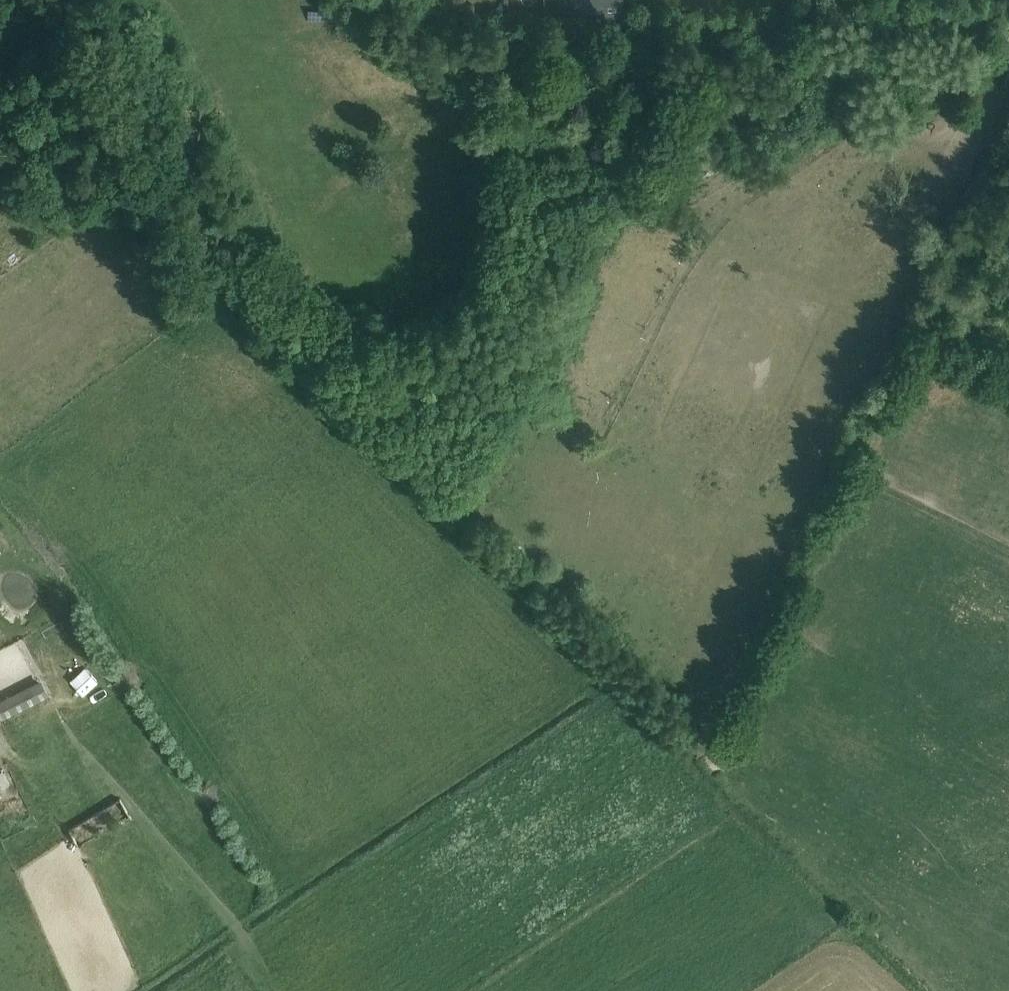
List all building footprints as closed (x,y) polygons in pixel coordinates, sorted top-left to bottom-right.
[(581,13),(596,13),(596,0),(581,0),(581,13)] [(337,20),(338,7),(312,6),(311,19),(337,20)] [(52,696),(42,675),(0,694),(0,695),(10,716),(52,696)]
